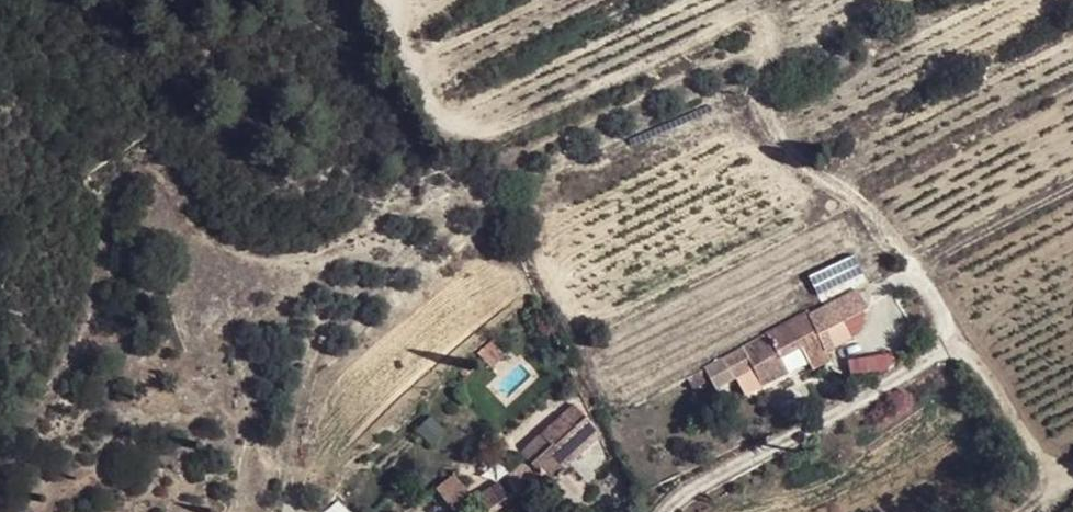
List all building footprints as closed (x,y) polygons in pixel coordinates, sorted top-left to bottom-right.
[(852,253),(806,273),(818,300),(864,280),(852,253)] [(811,314),(770,336),(782,359),(802,351),(812,372),(829,365),(833,362),(812,317),(811,314)] [(510,350),(499,336),(479,354),(490,367),(510,350)] [(770,336),(725,360),(737,382),(755,374),(763,388),(790,374),(782,359),(770,336)] [(715,365),(690,379),(696,390),(722,377),(715,365)] [(470,371),(465,366),(459,371),(463,376),(470,371)] [(543,476),(552,485),(571,469),(570,464),(603,435),(597,427),(576,406),(522,453),(529,461),(518,472),(526,486),(543,476)] [(458,472),(440,483),(455,507),(473,496),(458,472)] [(500,504),(517,492),(509,479),(491,490),(500,504)] [(500,504),(491,490),(490,487),(478,495),(487,511),(488,511),(500,504)]
